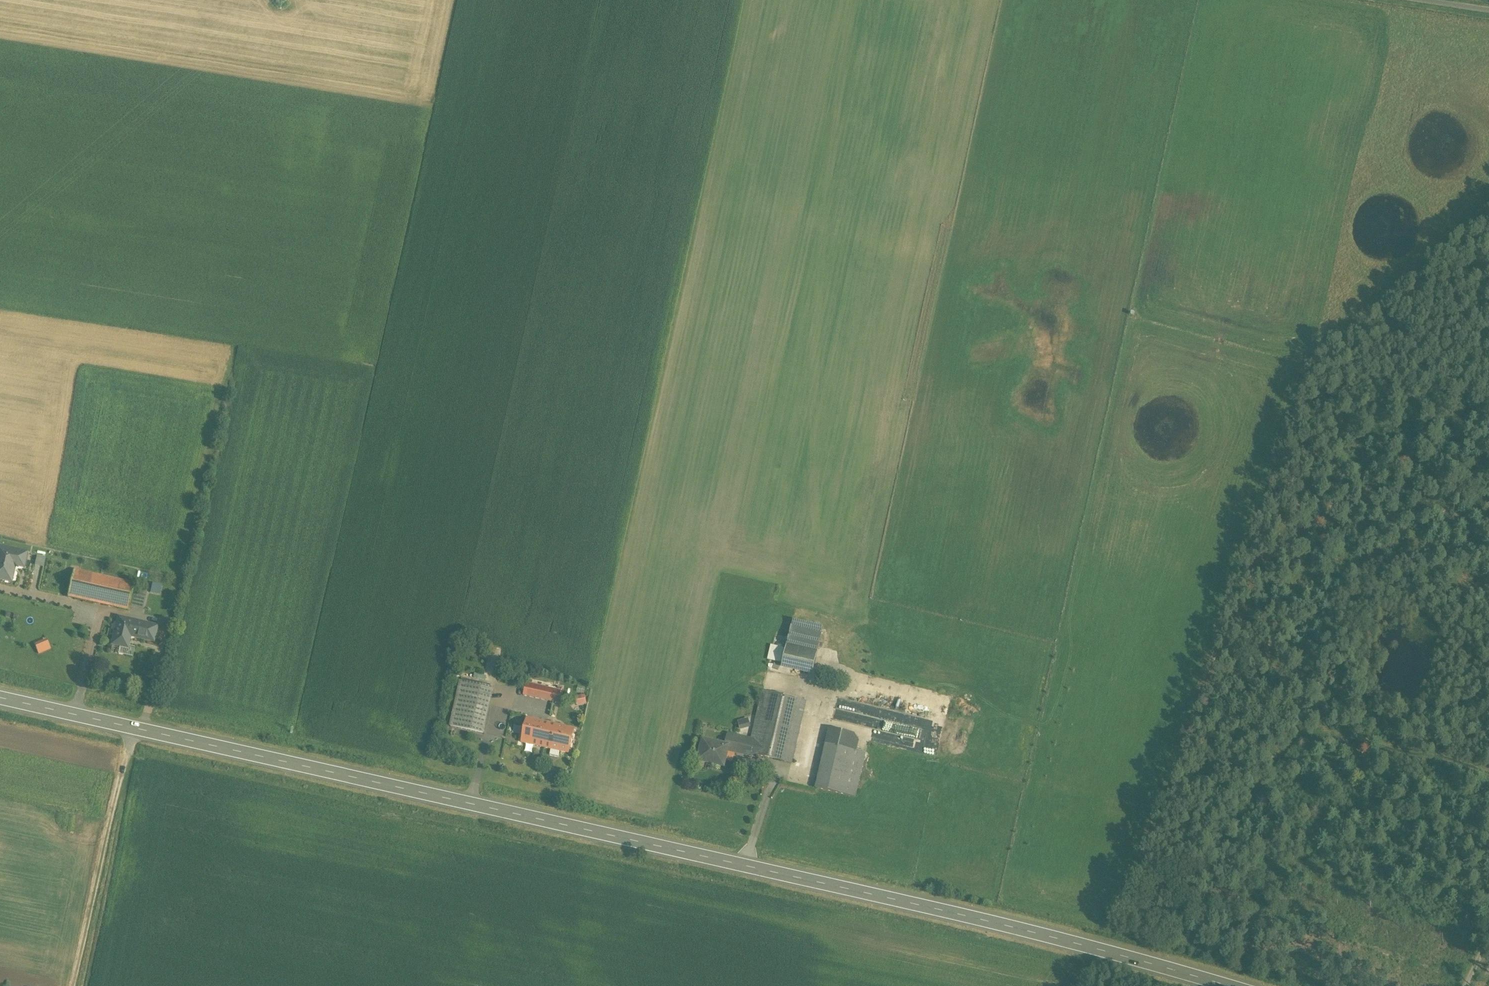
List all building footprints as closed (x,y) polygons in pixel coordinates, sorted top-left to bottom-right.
[(0,548),(0,584),(11,586),(15,568),(22,570),(25,554),(0,548)] [(134,585),(74,572),(68,599),(128,612),(134,585)] [(157,629),(116,619),(109,648),(128,652),(131,640),(154,645),(157,629)] [(823,629),(792,622),(781,669),(812,676),(823,629)] [(562,685),(528,677),(523,696),(557,704),(562,685)] [(494,689),(460,681),(450,727),(484,735),(494,689)] [(810,702),(762,691),(751,740),(727,735),(724,748),(700,742),(695,765),(723,771),(727,754),(795,769),(810,702)] [(575,730),(527,719),(521,744),(569,755),(575,730)] [(860,737),(826,730),(813,790),(856,800),(866,756),(857,753),(860,737)]
